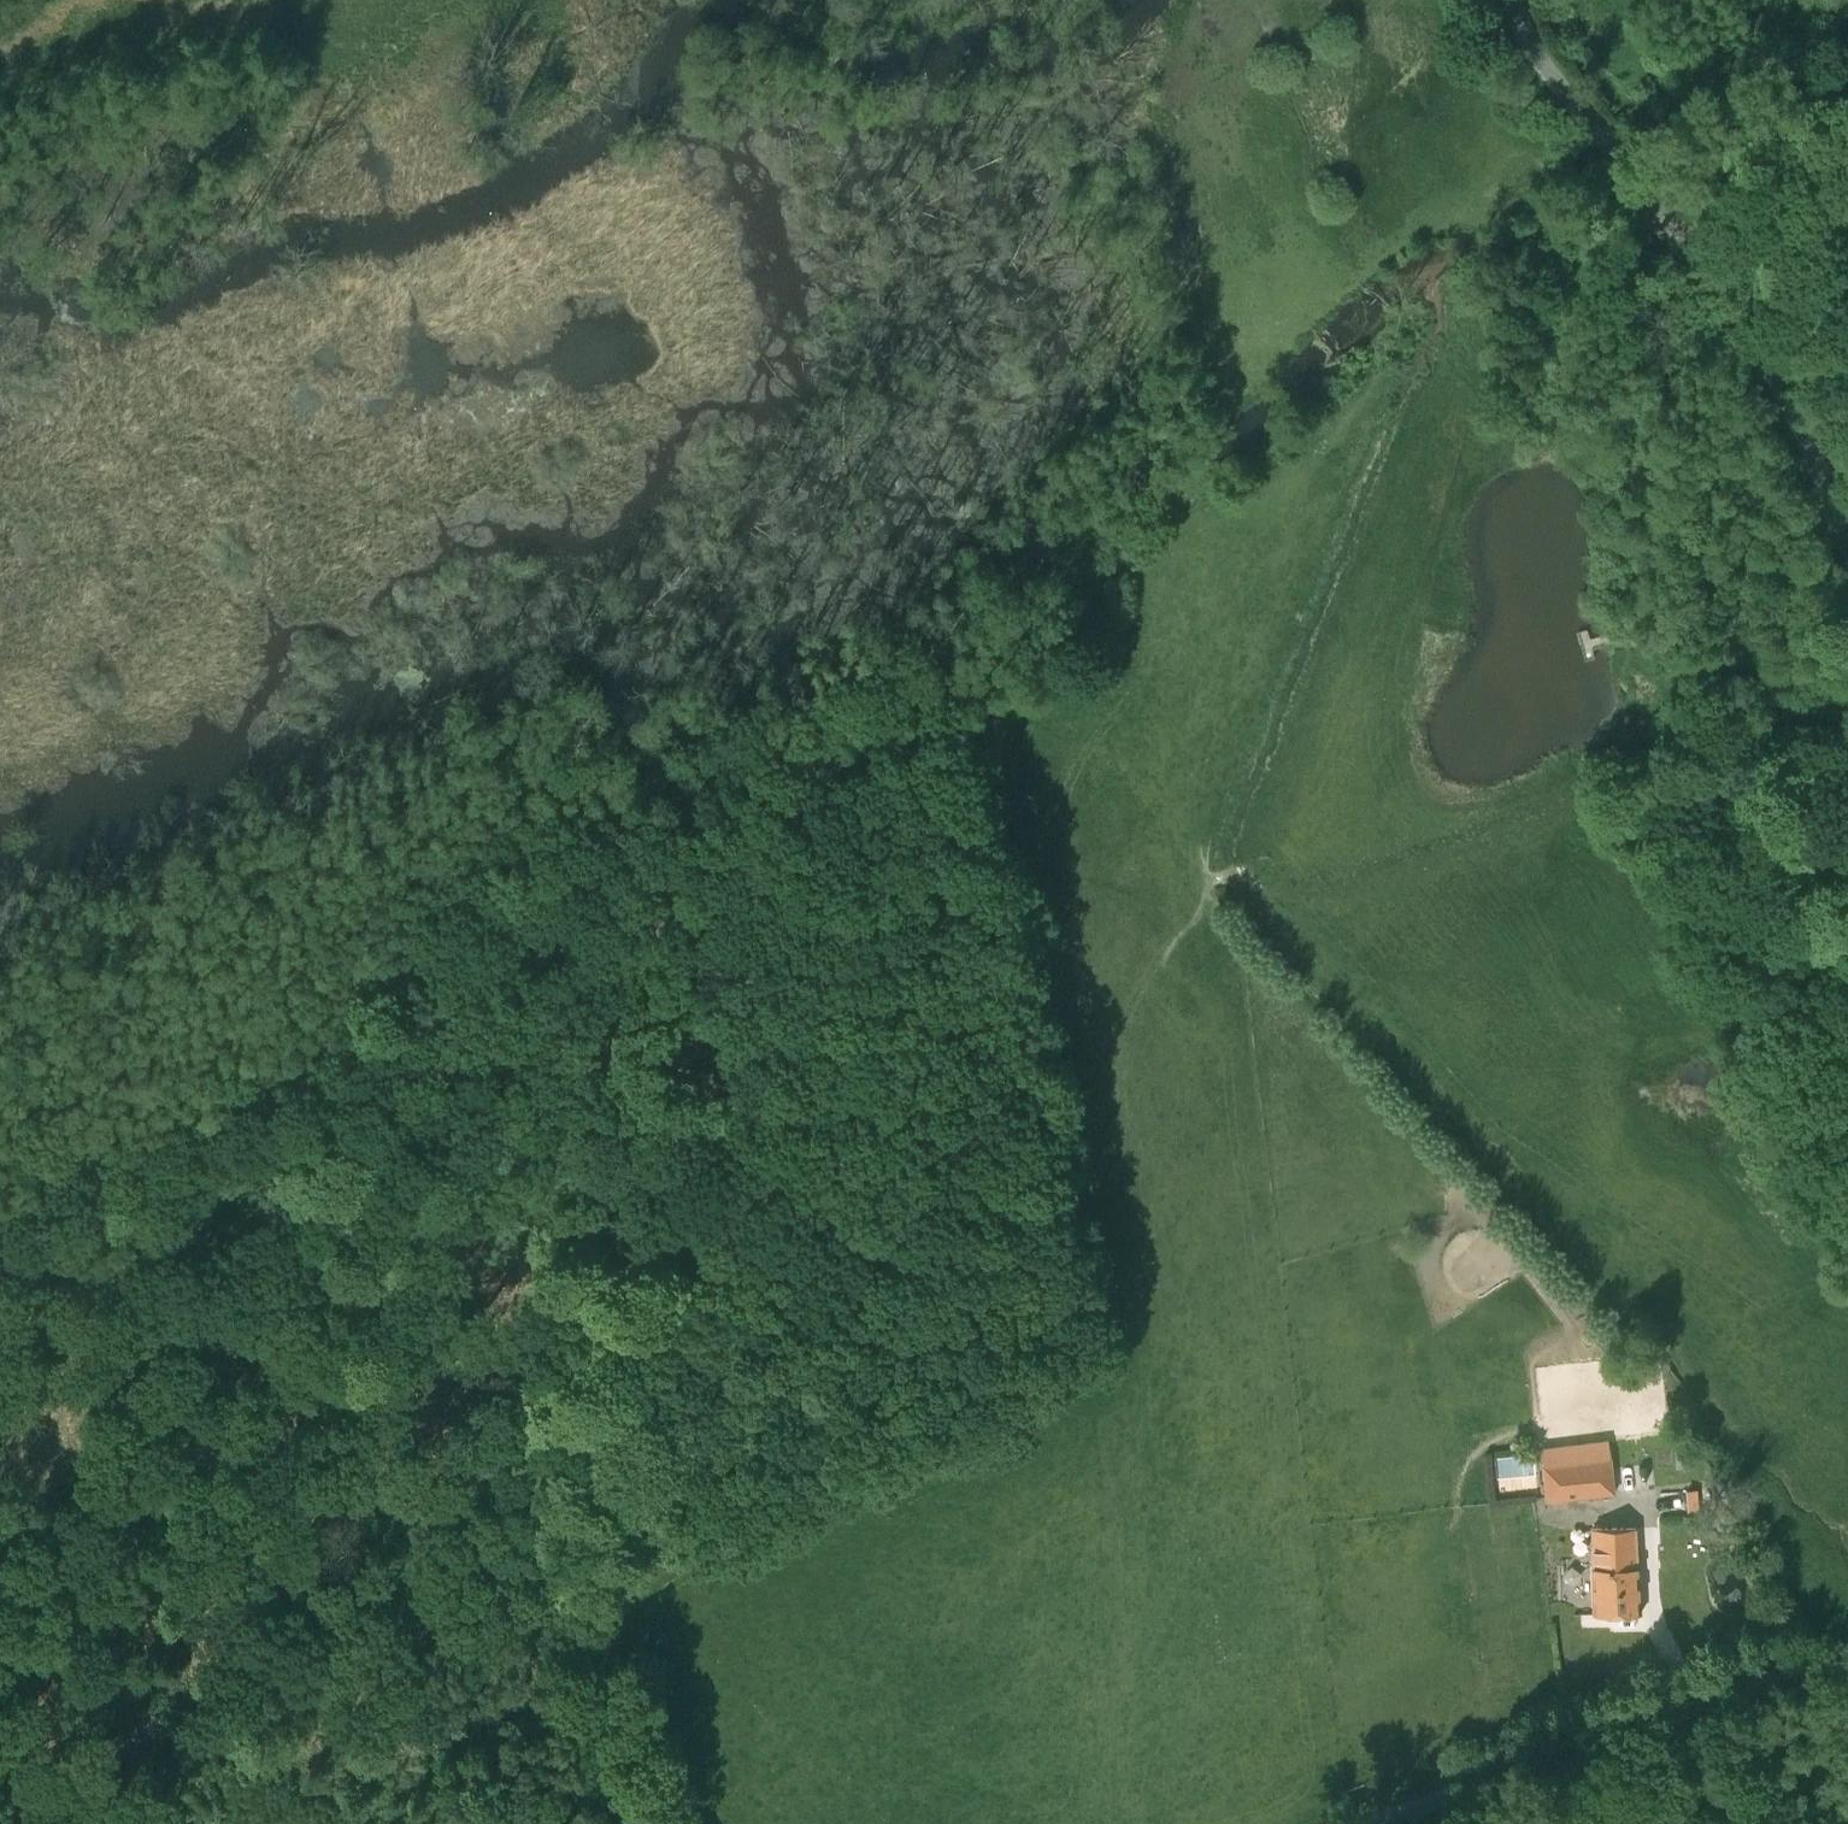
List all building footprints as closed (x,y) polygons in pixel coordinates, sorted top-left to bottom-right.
[(1541,1450),(1547,1501),(1615,1493),(1608,1441),(1541,1450)] [(1593,1615),(1641,1614),(1638,1568),(1635,1529),(1592,1529),(1592,1568),(1593,1615)]
